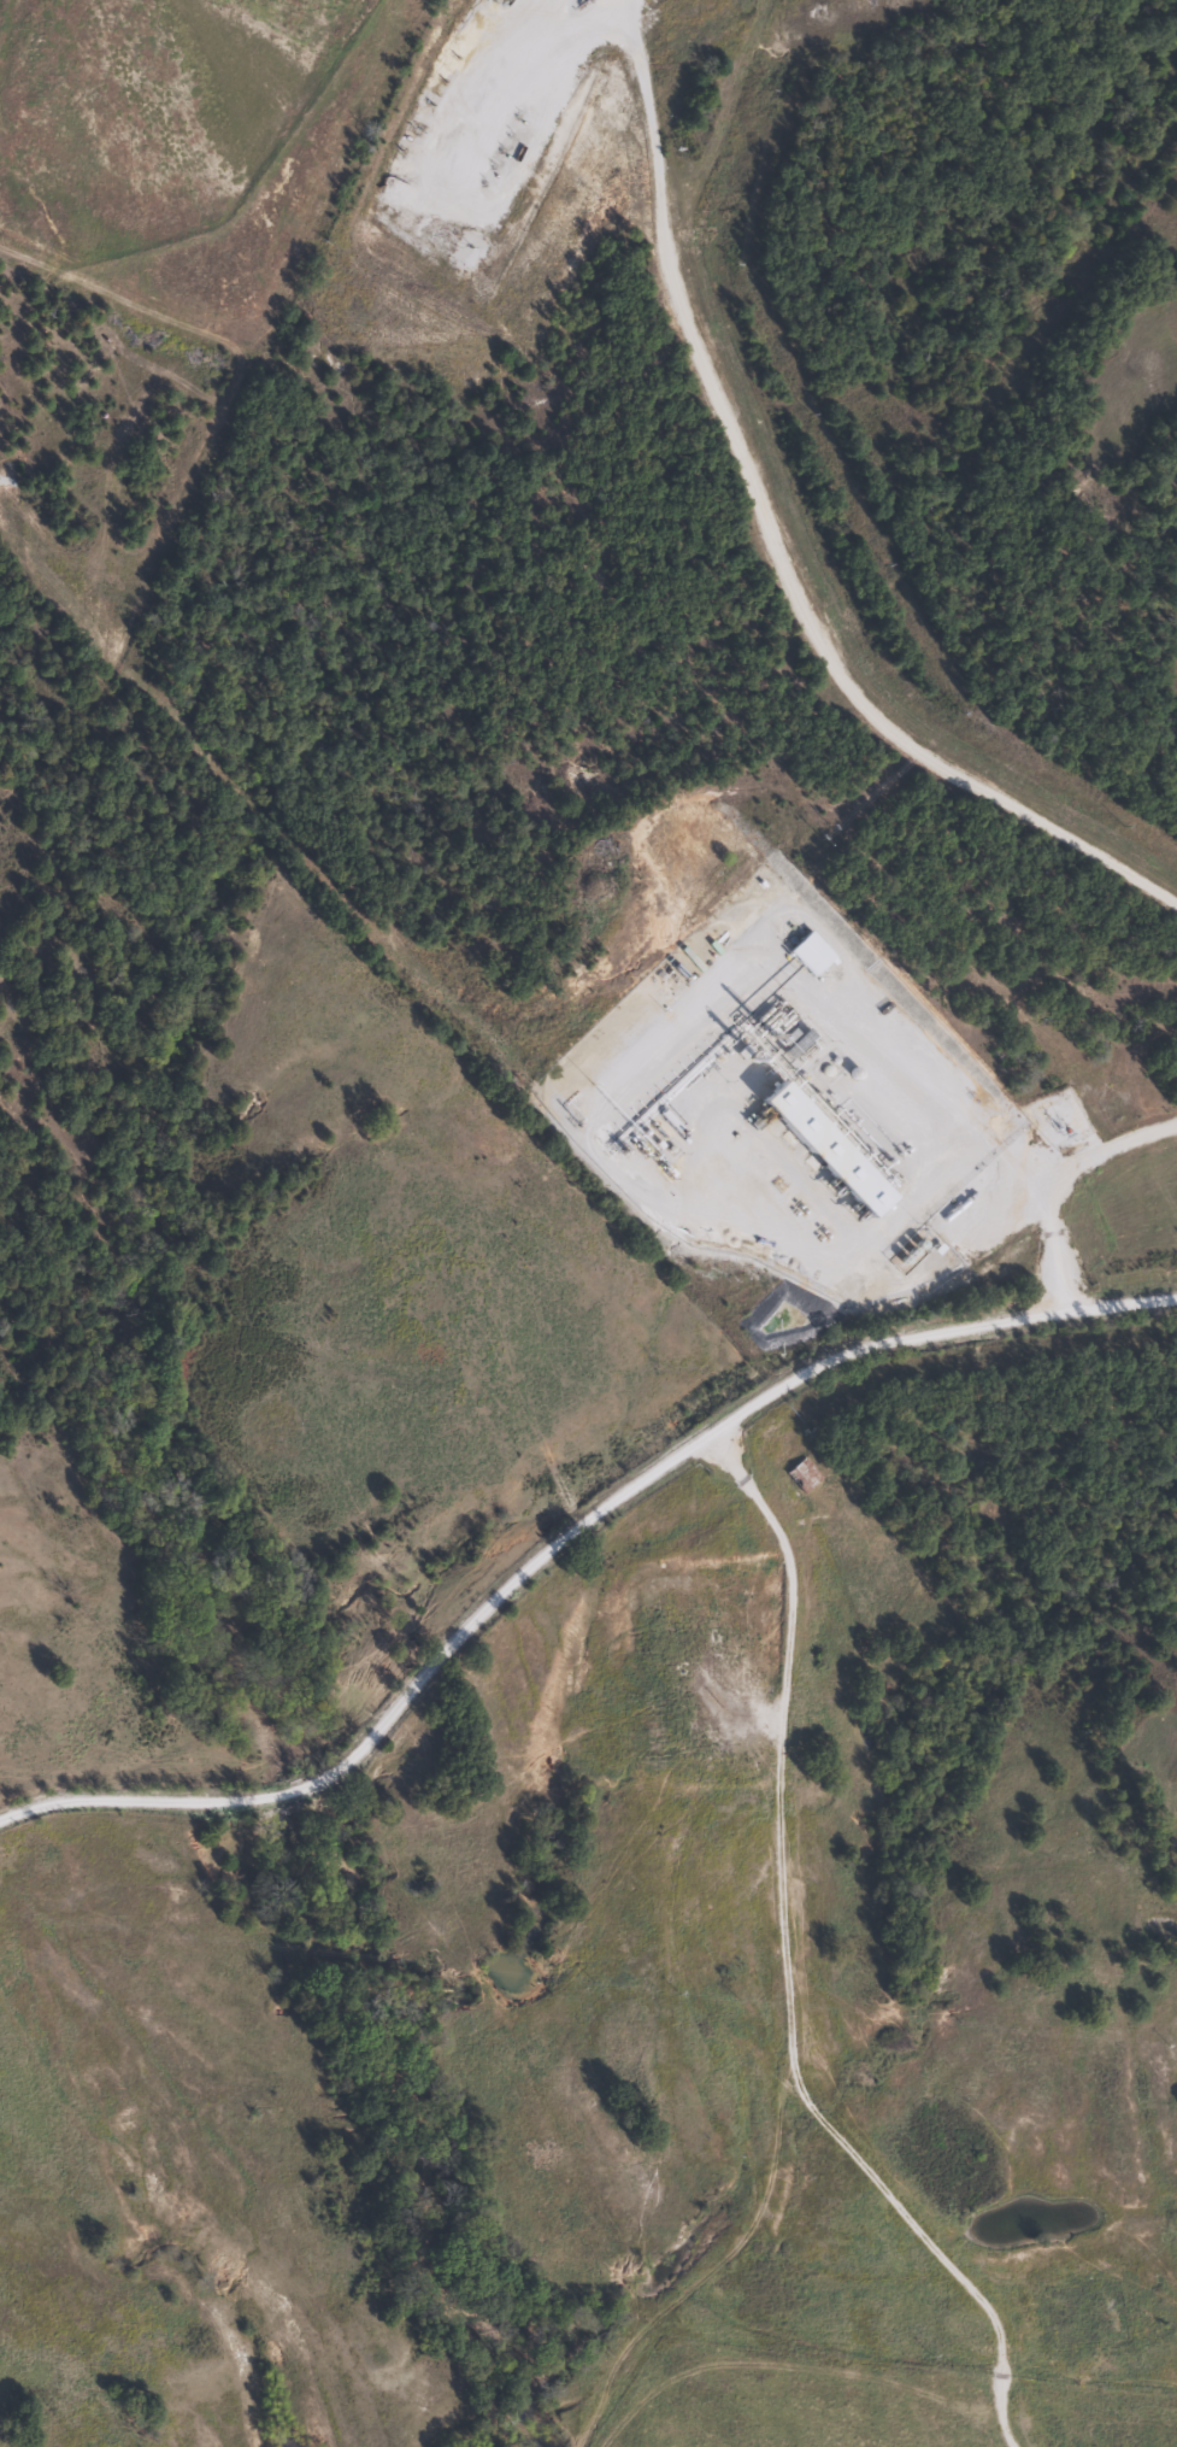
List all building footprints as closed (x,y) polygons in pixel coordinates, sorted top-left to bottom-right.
[(788,952),(813,977),(835,956),(809,931),(788,952)] [(786,1473),(803,1494),(821,1479),(804,1458),(786,1473)]
